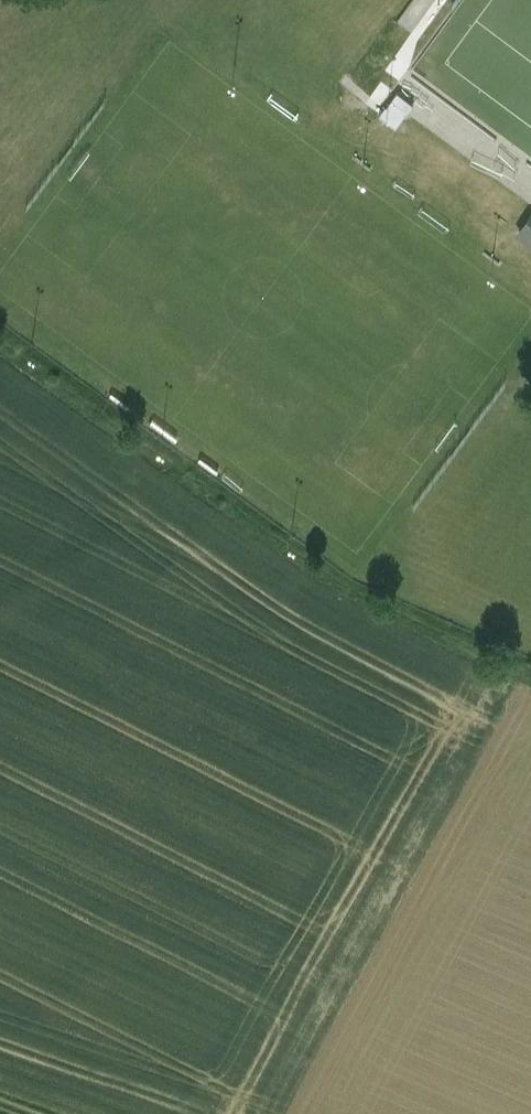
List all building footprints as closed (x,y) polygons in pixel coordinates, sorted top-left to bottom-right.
[(398,88),(383,111),(398,121),(414,98),(398,88)]
